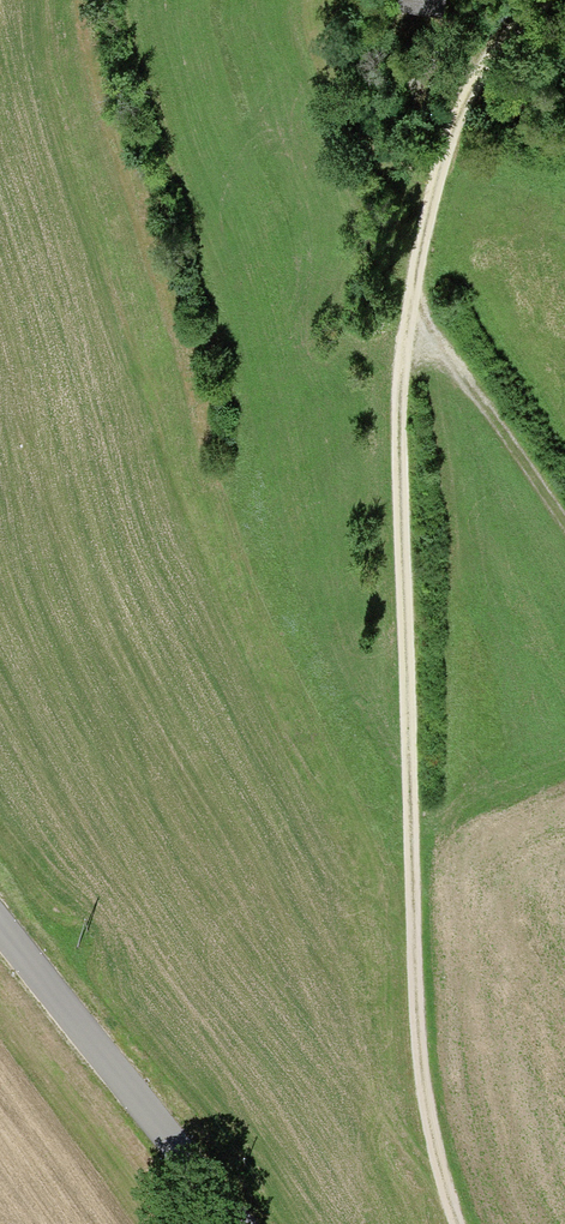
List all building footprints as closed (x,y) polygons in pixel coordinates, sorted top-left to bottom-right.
[(400,12),(439,17),(441,0),(401,0),(400,12)]
